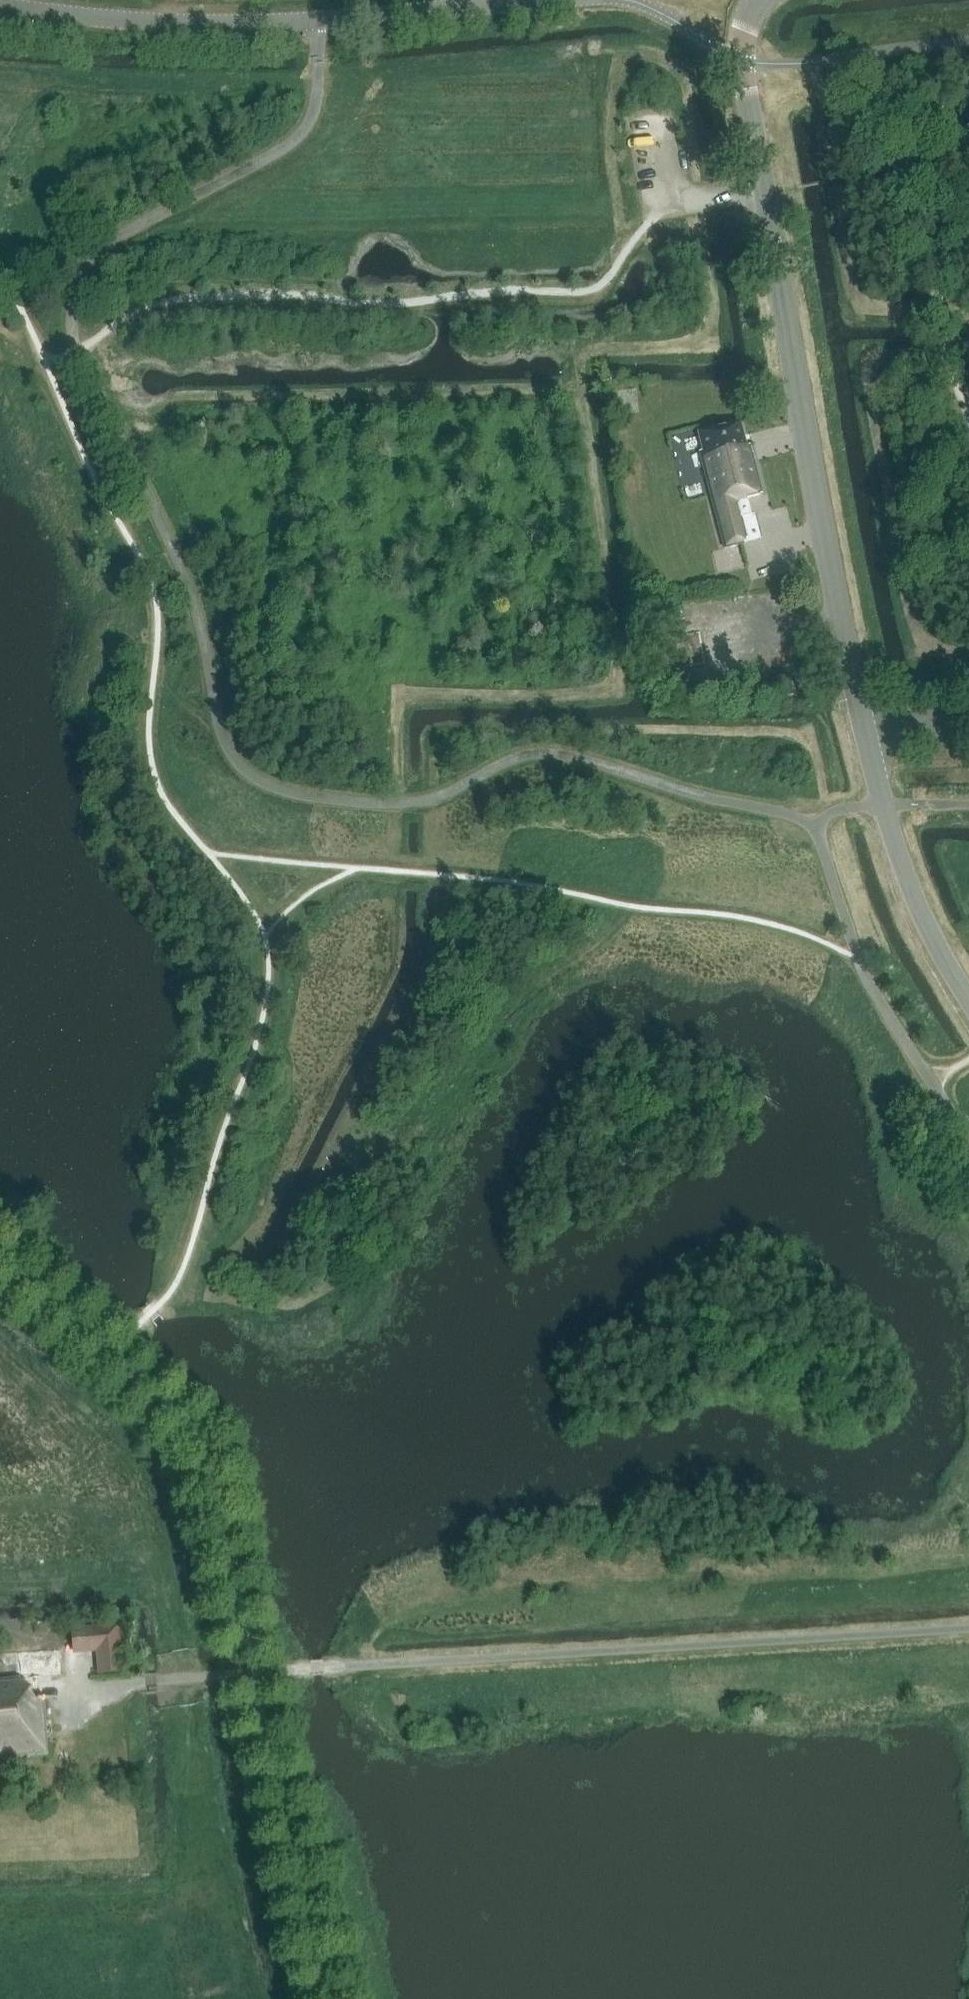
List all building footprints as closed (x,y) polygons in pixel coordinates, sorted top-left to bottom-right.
[(753,514),(751,515),(746,497),(761,493),(749,444),(744,445),(739,422),(699,432),(704,450),(699,451),(724,547),(741,543),(741,540),(759,535),(753,514)] [(767,625),(738,631),(740,638),(769,632),(767,625)] [(779,700),(791,697),(787,679),(775,682),(779,700)] [(96,1627),(98,1644),(103,1648),(121,1647),(119,1625),(96,1627)] [(62,1675),(60,1650),(18,1653),(20,1679),(0,1681),(0,1759),(48,1755),(43,1698),(38,1699),(36,1678),(62,1675)]
